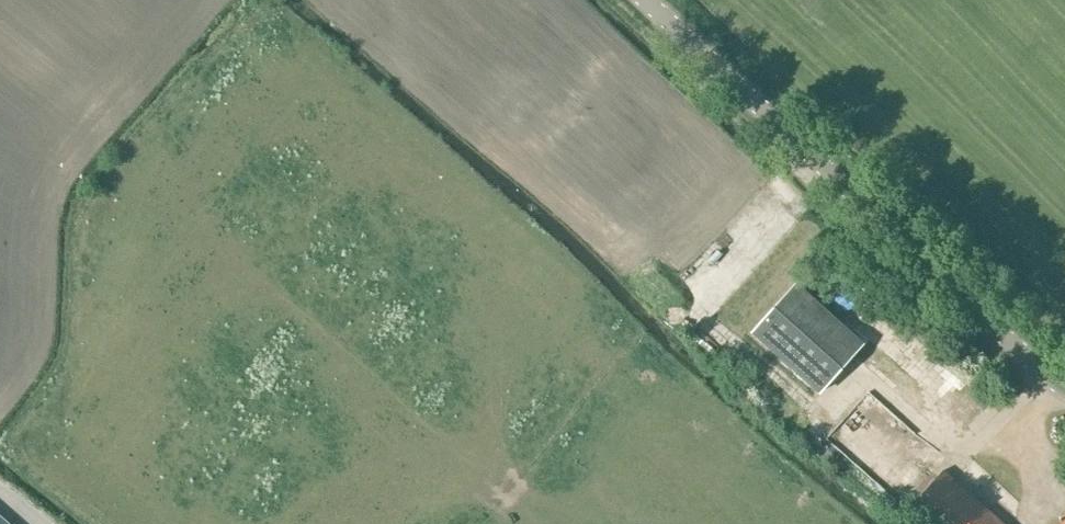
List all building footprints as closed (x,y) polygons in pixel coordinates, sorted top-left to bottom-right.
[(862,346),(796,288),(752,337),(818,395),(862,346)] [(908,373),(916,363),(892,344),(883,355),(908,373)] [(908,371),(916,384),(938,370),(929,357),(908,371)] [(942,473),(911,508),(929,523),(1001,523),(942,473)] [(0,516),(0,523),(10,523),(0,516)]
